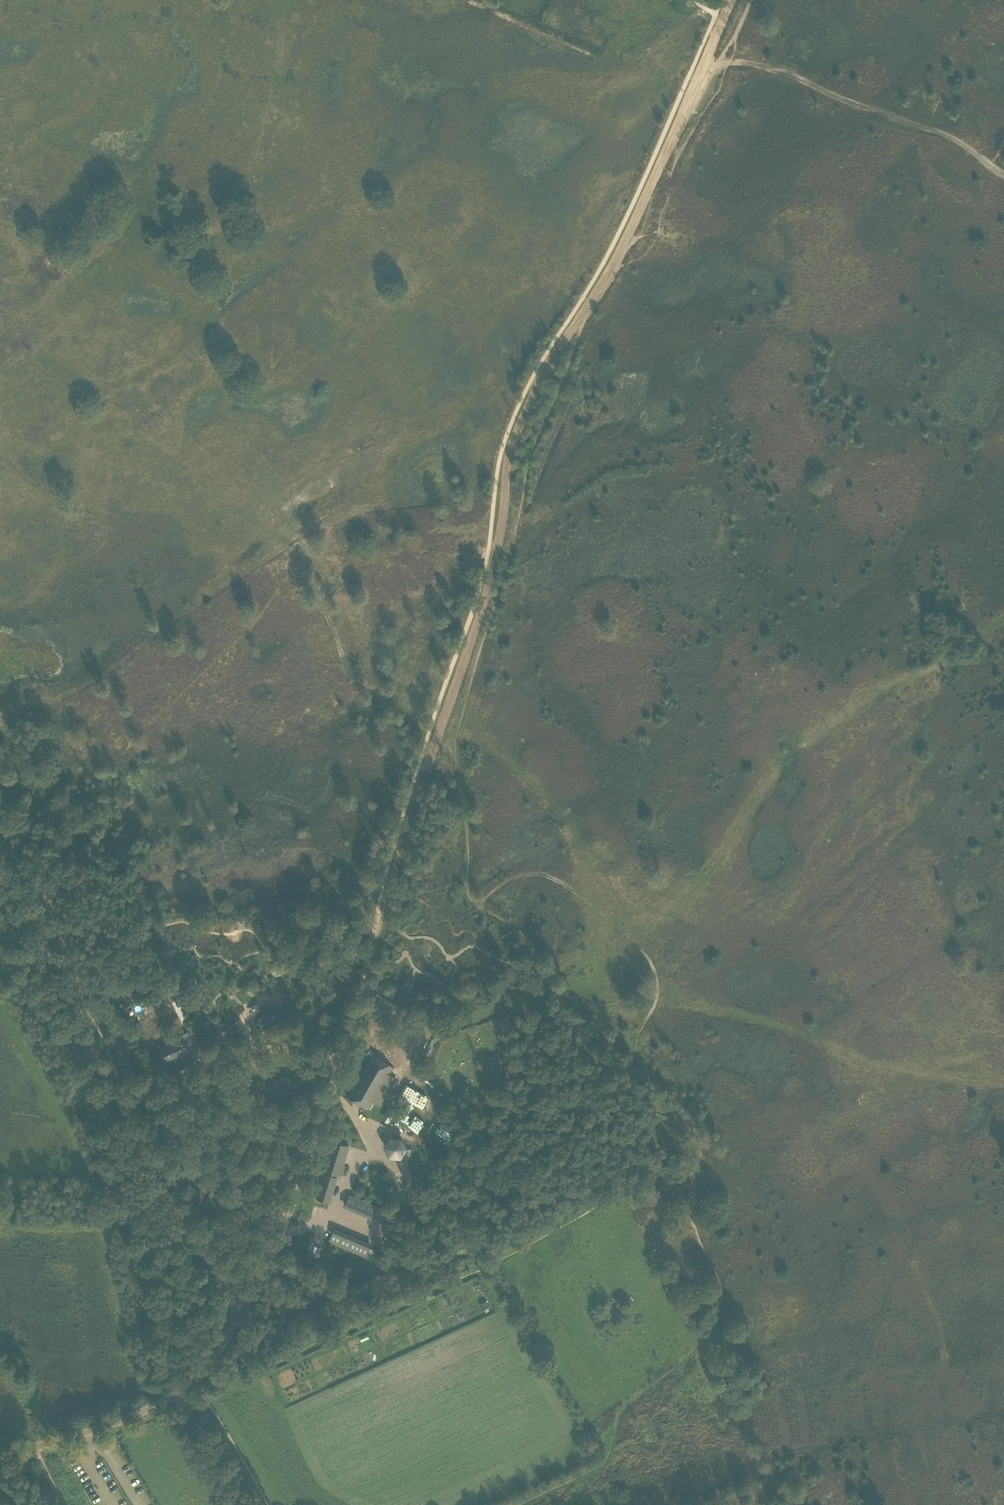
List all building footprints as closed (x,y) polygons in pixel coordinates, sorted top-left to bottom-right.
[(273,974),(283,970),(280,962),(270,966),(273,974)] [(291,1018),(285,1005),(253,1018),(259,1031),(291,1018)] [(139,1021),(132,1024),(138,1037),(144,1034),(139,1021)] [(237,1034),(235,1024),(234,1021),(212,1025),(213,1029),(215,1039),(219,1038),(220,1036),(231,1033),(233,1035),(237,1034)] [(175,1040),(161,1047),(159,1043),(165,1040),(163,1036),(154,1040),(158,1048),(157,1049),(160,1054),(164,1063),(189,1052),(185,1043),(181,1034),(173,1038),(175,1040)] [(369,1109),(373,1102),(380,1106),(396,1078),(389,1074),(393,1067),(371,1054),(347,1097),(369,1109)] [(388,1158),(406,1150),(399,1133),(381,1141),(388,1158)] [(344,1164),(350,1145),(331,1140),(324,1161),(326,1161),(323,1170),(326,1171),(325,1173),(323,1173),(315,1198),(330,1202),(338,1177),(336,1177),(337,1174),(342,1176),(345,1165),(344,1164)] [(386,1208),(349,1193),(344,1206),(380,1221),(386,1208)] [(371,1243),(334,1227),(329,1238),(367,1254),(371,1243)] [(319,1254),(322,1248),(309,1244),(307,1250),(319,1254)]
